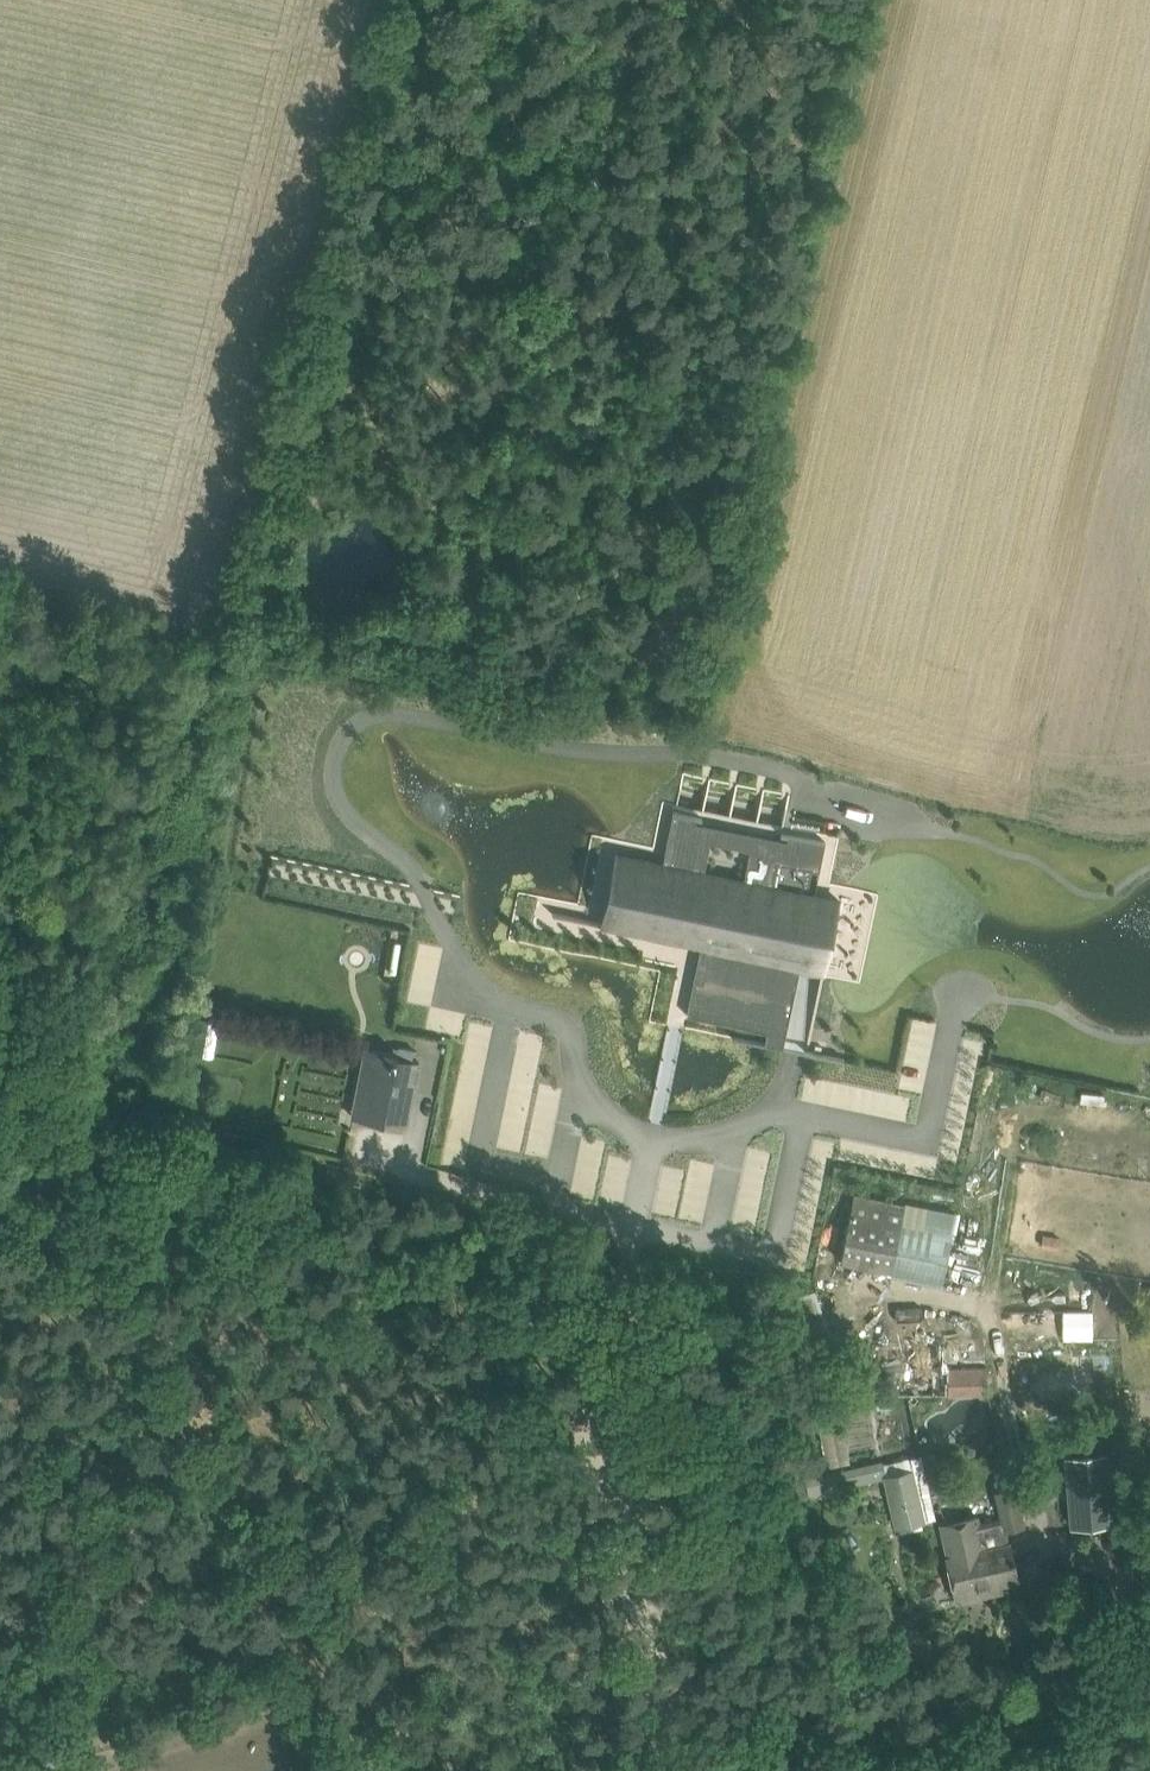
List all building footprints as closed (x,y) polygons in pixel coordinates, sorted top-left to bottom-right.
[(617,854),(602,925),(701,945),(709,946),(702,980),(694,978),(686,1015),(767,1031),(765,1043),(783,1047),(799,970),(800,964),(824,969),(838,899),(815,894),(825,841),(781,832),(781,834),(787,835),(787,838),(696,819),(696,816),(702,818),(702,816),(673,810),(663,863),(617,854)] [(193,1050),(214,1055),(222,1018),(201,1014),(193,1050)] [(384,1118),(407,1123),(419,1061),(397,1057),(398,1053),(373,1048),(358,1117),(384,1122),(384,1118)] [(841,1261),(891,1271),(941,1282),(956,1211),(906,1201),(905,1203),(855,1193),(841,1261)] [(1013,1311),(1014,1344),(1095,1341),(1094,1308),(1013,1311)] [(895,1364),(895,1395),(987,1394),(987,1366),(949,1366),(949,1347),(904,1347),(904,1364),(895,1364)] [(1025,1355),(1026,1396),(1079,1395),(1079,1390),(1110,1389),(1109,1352),(1025,1355)] [(818,1424),(826,1466),(848,1462),(841,1420),(818,1424)] [(1106,1451),(1068,1454),(1073,1521),(1111,1518),(1106,1451)] [(808,1494),(885,1477),(881,1459),(804,1476),(808,1494)] [(916,1476),(915,1472),(886,1478),(896,1527),(934,1520),(925,1474),(916,1476)] [(1012,1475),(994,1479),(997,1491),(1003,1520),(1005,1528),(1006,1528),(1023,1524),(1015,1487),(1012,1475)] [(943,1485),(931,1488),(934,1500),(946,1498),(943,1485)] [(978,1516),(941,1524),(948,1556),(958,1600),(978,1595),(996,1591),(995,1584),(1018,1579),(1014,1562),(1016,1562),(1015,1558),(1013,1559),(1010,1542),(1006,1528),(1005,1528),(1003,1520),(980,1526),(978,1516)]
